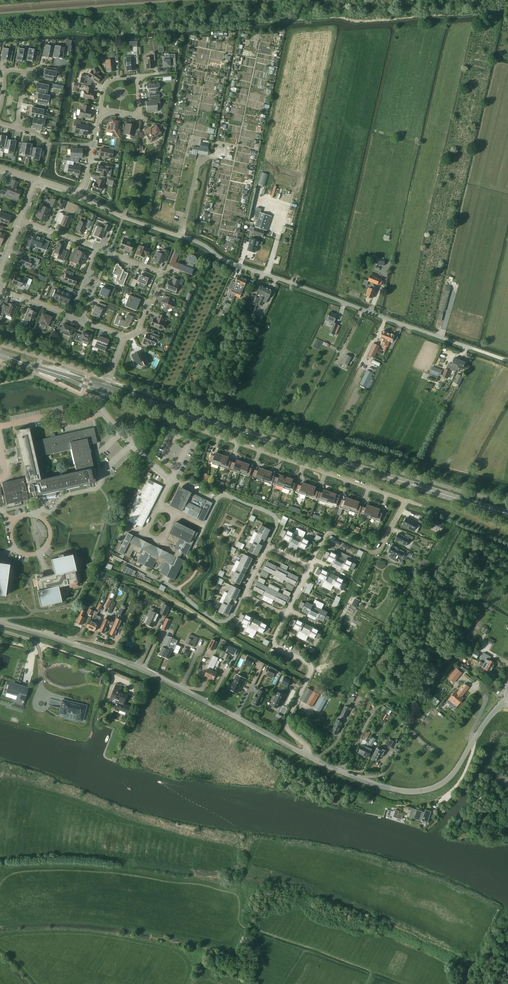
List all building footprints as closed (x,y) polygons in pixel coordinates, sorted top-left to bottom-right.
[(54,49),(50,48),(50,46),(45,45),(42,57),(48,58),(48,57),(53,58),(53,57),(54,49)] [(55,46),(54,49),(53,57),(58,58),(63,59),(65,49),(60,49),(61,47),(55,46)] [(130,56),(126,57),(126,59),(127,70),(128,70),(128,71),(132,71),(132,70),(135,70),(135,62),(138,62),(138,55),(137,48),(137,46),(132,47),(133,52),(134,56),(130,56)] [(11,61),(12,52),(8,51),(8,49),(3,48),(0,60),(6,61),(6,60),(11,61)] [(28,52),(28,49),(24,48),(24,49),(18,48),(16,60),(22,61),(22,60),(26,61),(26,60),(28,52)] [(28,49),(28,52),(26,60),(32,61),(36,62),(38,53),(34,52),(34,50),(28,49)] [(153,61),(157,61),(156,52),(152,53),(153,57),(145,58),(146,69),(154,68),(153,61)] [(107,72),(115,71),(114,62),(118,61),(118,55),(113,56),(114,60),(106,60),(106,64),(105,64),(105,68),(106,67),(107,72)] [(170,64),(175,64),(174,55),(169,55),(169,56),(162,57),(163,68),(170,67),(170,64)] [(99,72),(94,68),(93,71),(92,70),(87,76),(86,75),(81,74),(79,83),(84,84),(91,86),(91,82),(93,82),(94,81),(97,83),(101,77),(97,74),(99,72)] [(55,77),(57,71),(45,69),(44,75),(43,79),(53,81),(54,77),(55,77)] [(159,94),(157,94),(156,94),(155,92),(158,92),(157,88),(159,88),(158,82),(146,83),(147,89),(148,89),(148,93),(151,92),(151,94),(149,94),(150,98),(159,98),(159,94)] [(45,95),(46,90),(48,91),(49,85),(37,83),(36,88),(37,89),(36,93),(38,93),(45,95)] [(93,100),(95,93),(91,92),(92,88),(85,86),(84,91),(83,98),(93,100)] [(50,95),(45,95),(38,93),(37,99),(38,99),(37,103),(46,105),(47,101),(49,101),(50,95)] [(146,104),(147,112),(157,112),(157,106),(160,106),(159,99),(152,100),(152,103),(146,104)] [(90,119),(91,111),(88,111),(89,106),(83,105),(82,109),(80,109),(79,116),(90,119)] [(47,110),(44,110),(32,107),(31,113),(32,113),(31,117),(33,118),(40,119),(45,120),(47,110)] [(45,120),(40,119),(33,118),(32,123),(33,123),(32,128),(41,130),(42,125),(44,126),(45,120)] [(76,126),(75,133),(86,136),(88,126),(80,125),(80,121),(74,120),(73,126),(76,126)] [(108,125),(106,132),(113,133),(112,136),(119,138),(121,130),(117,129),(118,122),(112,121),(112,122),(111,122),(110,122),(109,123),(109,124),(108,125)] [(133,125),(125,123),(123,134),(130,136),(130,138),(137,140),(139,130),(135,129),(132,128),(133,125)] [(161,126),(154,125),(153,129),(152,130),(151,128),(149,129),(148,129),(147,129),(147,130),(146,131),(144,133),(148,138),(147,139),(147,140),(147,141),(148,142),(149,142),(150,142),(151,142),(157,137),(156,136),(157,134),(160,135),(161,134),(161,131),(161,130),(161,126)] [(10,140),(6,140),(4,148),(4,149),(9,150),(8,152),(14,153),(16,141),(10,140)] [(31,148),(32,144),(26,143),(26,144),(22,143),(22,144),(21,148),(20,152),(24,153),(24,155),(29,156),(30,156),(31,148)] [(200,147),(198,153),(207,155),(208,149),(209,145),(201,143),(200,148),(200,147)] [(30,156),(29,156),(29,157),(34,158),(33,160),(39,161),(40,157),(43,158),(44,152),(41,151),(41,149),(36,148),(31,148),(30,156)] [(112,158),(113,150),(102,148),(100,156),(112,158)] [(82,158),(82,149),(70,149),(70,161),(78,163),(79,158),(82,158)] [(79,175),(80,167),(73,166),(74,162),(70,161),(67,160),(66,164),(69,165),(67,173),(79,175)] [(97,172),(100,172),(99,176),(106,177),(108,170),(111,170),(112,164),(106,163),(106,166),(98,165),(97,172)] [(102,186),(104,181),(98,179),(97,184),(94,183),(91,190),(100,193),(103,186),(102,186)] [(0,193),(0,194),(5,196),(6,194),(14,197),(14,196),(18,198),(21,191),(15,189),(18,182),(12,180),(10,187),(9,186),(7,190),(2,188),(0,193)] [(38,218),(39,218),(45,221),(50,209),(41,206),(40,209),(41,210),(38,218)] [(4,223),(6,224),(8,224),(11,217),(0,212),(1,209),(0,209),(0,221),(4,223)] [(59,212),(56,220),(59,221),(59,222),(61,223),(60,225),(67,228),(71,218),(63,215),(63,214),(59,212)] [(260,229),(265,231),(270,216),(260,213),(256,228),(260,229)] [(85,226),(88,228),(91,221),(87,220),(86,223),(80,221),(76,231),(82,234),(85,226)] [(98,226),(94,235),(96,235),(96,236),(102,239),(105,231),(108,232),(110,226),(104,224),(103,227),(102,228),(98,226)] [(263,237),(265,231),(256,228),(255,228),(253,234),(263,237)] [(49,241),(44,239),(40,236),(39,238),(34,236),(33,237),(31,236),(26,247),(32,249),(34,244),(36,245),(36,246),(46,250),(49,241)] [(123,239),(120,248),(127,251),(130,252),(134,244),(123,239)] [(250,242),(251,243),(249,251),(255,253),(257,245),(255,244),(256,242),(254,242),(255,240),(251,239),(250,242)] [(58,243),(54,253),(58,254),(57,258),(63,261),(66,254),(62,252),(65,245),(58,243)] [(139,245),(136,255),(144,258),(145,255),(148,256),(150,250),(147,249),(147,248),(139,245)] [(155,255),(152,261),(160,264),(162,258),(165,259),(168,252),(163,249),(162,251),(158,250),(155,255)] [(76,255),(73,263),(81,266),(84,259),(85,259),(87,254),(77,250),(75,255),(76,255)] [(191,256),(190,256),(189,256),(188,257),(188,258),(187,258),(187,259),(187,260),(187,261),(187,262),(188,263),(184,266),(176,263),(175,263),(178,253),(174,252),(170,265),(173,266),(174,266),(175,266),(174,268),(191,275),(193,269),(192,269),(194,265),(193,264),(194,264),(195,263),(195,262),(196,261),(196,260),(196,259),(195,258),(195,257),(194,257),(194,256),(193,256),(192,256),(191,256)] [(23,256),(20,264),(30,267),(32,262),(38,265),(40,260),(31,256),(30,259),(23,256)] [(121,269),(121,267),(119,266),(119,265),(118,265),(118,264),(117,264),(116,264),(116,265),(114,268),(115,268),(112,274),(117,276),(115,281),(118,282),(117,284),(123,286),(128,273),(124,272),(124,273),(122,272),(123,270),(121,269)] [(66,274),(63,281),(75,286),(77,278),(72,276),(73,273),(66,270),(65,273),(66,274)] [(140,275),(139,275),(137,280),(133,279),(130,286),(134,287),(136,283),(145,287),(147,283),(148,283),(148,282),(148,281),(149,278),(145,277),(144,277),(142,276),(142,275),(141,275),(141,274),(140,275)] [(383,279),(371,275),(368,281),(377,285),(378,284),(381,285),(383,279)] [(23,280),(15,276),(12,283),(21,287),(23,283),(26,284),(28,279),(25,277),(23,280)] [(232,281),(229,289),(232,290),(230,294),(235,296),(238,289),(243,278),(238,276),(235,283),(232,281)] [(169,281),(165,289),(175,293),(179,285),(178,284),(179,281),(173,278),(172,282),(169,281)] [(238,289),(235,296),(239,298),(244,287),(247,280),(243,278),(238,289)] [(447,297),(448,297),(451,286),(446,285),(440,310),(443,311),(447,297)] [(106,290),(102,288),(99,295),(107,298),(108,296),(111,297),(114,289),(107,286),(106,290)] [(254,296),(252,301),(257,304),(264,288),(260,286),(257,293),(255,296),(254,296)] [(374,286),(373,289),(371,289),(368,297),(374,299),(375,294),(376,295),(378,291),(376,291),(377,287),(374,286)] [(264,288),(257,304),(262,306),(263,302),(266,303),(268,298),(269,299),(272,291),(269,290),(264,288)] [(71,295),(56,289),(52,298),(67,304),(71,295)] [(129,295),(125,306),(136,311),(140,300),(129,295)] [(160,301),(161,303),(164,310),(165,311),(174,307),(172,302),(174,301),(174,299),(164,295),(162,300),(162,302),(160,301)] [(2,322),(5,315),(12,317),(16,306),(10,304),(9,305),(7,304),(3,303),(1,307),(0,307),(0,321),(2,322)] [(106,305),(99,303),(97,306),(95,305),(94,308),(92,310),(93,310),(91,315),(99,318),(101,311),(103,312),(106,305)] [(24,313),(25,315),(23,320),(32,323),(36,313),(31,311),(31,310),(28,308),(26,312),(24,313)] [(254,312),(252,316),(261,321),(263,318),(263,316),(254,312)] [(334,323),(337,315),(330,312),(329,315),(328,315),(325,320),(334,324),(330,333),(334,335),(338,324),(334,323)] [(42,314),(39,323),(41,324),(40,326),(41,327),(42,327),(42,328),(43,328),(44,328),(45,325),(52,328),(54,322),(50,320),(51,317),(42,314)] [(118,315),(114,324),(119,326),(119,325),(125,327),(126,327),(127,327),(128,327),(129,326),(129,325),(130,323),(131,324),(133,316),(127,314),(125,321),(121,319),(122,317),(118,315)] [(165,317),(158,314),(156,320),(153,319),(150,326),(162,330),(164,323),(162,322),(165,317)] [(62,327),(59,326),(57,332),(60,333),(60,332),(63,333),(63,334),(64,335),(65,335),(66,335),(67,335),(70,336),(73,328),(63,325),(62,327)] [(385,341),(388,334),(386,333),(386,332),(384,331),(383,332),(382,332),(379,339),(382,340),(380,345),(384,346),(386,342),(385,341)] [(77,333),(75,340),(79,342),(80,340),(84,341),(83,343),(87,345),(87,343),(88,343),(91,336),(83,332),(81,335),(77,333)] [(158,340),(160,336),(154,334),(153,337),(146,335),(143,343),(146,344),(146,343),(152,346),(155,338),(158,340)] [(389,334),(388,334),(385,341),(386,342),(384,346),(382,350),(386,352),(389,343),(390,344),(393,336),(392,336),(392,335),(390,334),(389,334)] [(98,336),(94,347),(104,351),(109,340),(98,336)] [(374,358),(377,353),(379,349),(380,347),(373,343),(368,355),(374,358)] [(137,355),(136,353),(131,355),(135,364),(137,363),(138,364),(139,365),(140,366),(141,366),(142,366),(143,366),(144,366),(148,364),(142,352),(137,355)] [(342,362),(348,365),(351,357),(346,354),(342,362)] [(155,369),(159,359),(155,358),(151,367),(155,369)] [(460,360),(455,358),(452,365),(457,367),(460,360)] [(466,362),(460,360),(457,367),(456,370),(459,371),(460,368),(463,369),(466,362)] [(440,376),(442,370),(432,366),(429,375),(438,378),(439,375),(440,376)] [(447,379),(450,371),(445,369),(442,377),(447,379)] [(367,370),(360,384),(366,387),(374,374),(367,370)] [(463,377),(458,374),(454,383),(459,385),(463,377)] [(98,478),(96,468),(93,468),(88,446),(97,443),(94,427),(62,434),(55,436),(50,437),(35,441),(32,441),(29,428),(23,429),(15,430),(17,440),(18,447),(16,447),(18,459),(18,462),(21,461),(22,463),(22,462),(23,469),(23,470),(24,470),(25,478),(23,478),(28,497),(33,496),(38,495),(42,494),(42,497),(55,495),(55,491),(56,491),(70,488),(87,484),(95,482),(94,479),(97,478),(98,478)] [(218,467),(222,456),(215,453),(214,457),(211,456),(208,464),(218,467)] [(229,458),(222,456),(218,467),(228,470),(231,462),(228,461),(229,458)] [(239,474),(243,463),(236,460),(235,464),(232,463),(229,471),(239,474)] [(249,465),(243,463),(239,474),(249,477),(251,469),(248,468),(249,465)] [(262,482),(265,470),(259,468),(257,471),(254,470),(252,478),(262,482)] [(272,473),(265,470),(262,482),(271,485),(274,477),(271,476),(272,473)] [(282,489),(286,477),(279,475),(278,478),(275,477),(272,485),(282,489)] [(293,480),(286,477),(282,489),(292,492),(295,484),(292,483),(293,480)] [(23,478),(2,483),(4,495),(3,496),(2,496),(4,503),(6,503),(6,504),(22,501),(28,499),(28,497),(23,478)] [(135,507),(128,521),(134,524),(133,526),(135,528),(137,525),(142,528),(163,487),(155,482),(153,485),(148,482),(141,496),(138,495),(133,506),(135,507)] [(304,499),(305,497),(309,485),(302,483),(301,486),(298,485),(295,493),(298,494),(298,495),(298,496),(298,497),(299,498),(304,499)] [(315,487),(309,485),(305,497),(315,500),(317,492),(314,491),(315,487)] [(203,522),(212,503),(200,497),(189,491),(189,492),(189,493),(181,489),(173,505),(181,509),(180,510),(203,522)] [(326,504),(330,492),(323,490),(322,493),(319,492),(316,500),(326,504)] [(336,495),(330,492),(326,504),(336,507),(338,499),(335,498),(336,495)] [(348,511),(352,500),(345,498),(344,501),(341,500),(337,514),(340,515),(342,509),(348,511)] [(359,502),(352,500),(348,511),(358,515),(361,507),(358,506),(359,502)] [(369,518),(373,507),(366,505),(365,508),(362,507),(359,515),(369,518)] [(380,509),(373,507),(369,518),(379,522),(382,514),(378,513),(380,509)] [(406,518),(402,525),(414,531),(417,523),(406,518)] [(176,522),(167,540),(174,543),(172,548),(177,550),(174,556),(128,533),(122,545),(118,543),(115,550),(129,558),(133,550),(141,554),(137,562),(152,569),(155,561),(163,565),(160,573),(174,580),(184,561),(179,558),(182,553),(187,555),(198,533),(176,522)] [(256,533),(254,538),(264,543),(270,530),(261,526),(258,533),(256,533)] [(294,544),(300,532),(296,530),(294,533),(288,530),(287,533),(286,532),(283,530),(281,535),(284,537),(284,536),(285,537),(284,539),(294,544)] [(303,538),(304,536),(305,534),(300,532),(294,544),(305,549),(306,547),(307,548),(310,550),(312,544),(309,543),(308,543),(309,540),(303,538)] [(404,536),(398,533),(395,540),(399,543),(402,544),(406,546),(408,541),(411,543),(413,537),(406,533),(404,536)] [(264,543),(254,538),(251,543),(253,544),(249,551),(257,556),(264,543)] [(388,552),(391,554),(389,558),(398,562),(400,558),(401,559),(404,553),(391,546),(388,552)] [(338,566),(344,554),(339,551),(336,550),(334,553),(332,552),(331,554),(329,554),(330,553),(326,552),(324,557),(327,558),(328,558),(327,561),(338,566)] [(75,566),(72,555),(63,557),(63,554),(58,555),(58,558),(51,559),(54,575),(36,579),(39,590),(38,590),(37,591),(40,607),(48,605),(49,605),(50,607),(55,606),(54,603),(61,602),(58,586),(76,582),(74,571),(76,571),(75,567),(75,566)] [(239,561),(236,567),(246,571),(252,559),(244,554),(240,562),(239,561)] [(350,561),(351,557),(348,556),(344,554),(338,566),(348,571),(349,568),(350,568),(350,569),(353,570),(355,567),(356,564),(353,563),(352,562),(350,561)] [(288,572),(278,567),(278,568),(276,567),(277,566),(267,562),(266,565),(264,564),(262,569),(263,570),(261,574),(260,577),(257,582),(256,581),(254,586),(255,587),(253,590),(263,595),(263,594),(264,594),(264,595),(274,600),(274,599),(276,600),(275,601),(285,605),(286,602),(288,603),(290,598),(289,597),(291,593),(292,590),(295,585),(296,586),(298,581),(297,580),(299,577),(289,573),(288,573),(288,572)] [(0,595),(5,596),(9,565),(0,563),(0,595)] [(133,570),(125,565),(122,571),(131,575),(134,570),(133,570)] [(246,571),(236,567),(234,572),(235,572),(231,580),(240,584),(246,571)] [(323,584),(327,587),(333,575),(323,569),(319,578),(325,581),(323,584)] [(342,583),(343,580),(333,575),(327,587),(332,589),(333,585),(339,588),(341,585),(342,586),(344,588),(346,584),(343,583),(342,583)] [(227,593),(224,598),(234,603),(240,590),(232,586),(228,593),(227,593)] [(234,603),(224,598),(222,603),(223,604),(219,611),(228,616),(234,603)] [(302,611),(313,616),(319,604),(314,602),(313,605),(307,602),(306,604),(305,604),(305,603),(301,602),(299,607),(302,608),(303,609),(302,611)] [(164,604),(160,613),(165,616),(170,607),(164,604)] [(321,609),(323,606),(319,604),(313,616),(323,621),(324,618),(325,619),(328,620),(330,617),(327,615),(327,616),(326,615),(327,612),(321,609)] [(151,607),(147,616),(149,617),(146,624),(153,627),(159,614),(155,612),(156,610),(151,607)] [(86,611),(82,609),(79,616),(80,616),(77,623),(82,625),(86,618),(83,617),(86,611)] [(90,620),(86,627),(90,629),(91,629),(97,616),(95,614),(95,615),(92,621),(90,620)] [(113,626),(110,634),(115,636),(122,621),(118,619),(120,615),(118,614),(117,616),(115,621),(114,622),(113,626)] [(251,632),(257,620),(247,614),(245,617),(244,616),(245,616),(241,614),(239,619),(242,621),(243,621),(242,623),(248,626),(246,629),(251,632)] [(97,616),(91,629),(95,631),(96,629),(100,621),(102,617),(99,616),(97,616)] [(113,626),(114,622),(105,618),(99,631),(105,633),(109,624),(113,626)] [(163,626),(161,629),(166,631),(168,628),(169,626),(170,622),(171,620),(167,618),(166,620),(163,626)] [(298,635),(302,637),(308,625),(298,620),(297,622),(296,621),(293,619),(290,624),(293,626),(294,626),(295,626),(294,628),(300,631),(298,635)] [(267,625),(257,620),(251,632),(255,634),(257,630),(263,633),(264,631),(265,632),(268,634),(270,629),(267,627),(266,627),(267,625)] [(318,633),(317,633),(318,630),(308,625),(302,637),(307,639),(308,636),(314,638),(316,636),(317,636),(319,638),(321,634),(318,633)] [(170,643),(172,638),(167,635),(162,647),(163,647),(159,655),(159,654),(159,655),(164,657),(170,643)] [(485,645),(490,648),(495,641),(489,637),(485,645)] [(170,643),(164,657),(169,659),(168,659),(172,651),(173,651),(178,640),(172,638),(170,643)] [(188,638),(186,643),(191,646),(194,647),(197,642),(193,640),(189,638),(188,638)] [(212,639),(208,648),(213,651),(217,642),(212,639)] [(235,655),(237,650),(229,646),(226,651),(235,655)] [(222,650),(219,656),(225,659),(228,653),(222,650)] [(480,660),(480,661),(493,668),(495,663),(489,660),(491,657),(484,653),(480,660)] [(217,660),(218,658),(213,655),(207,668),(208,669),(205,675),(205,676),(209,678),(218,660),(217,660)] [(220,662),(218,660),(209,678),(214,680),(215,677),(217,678),(219,677),(219,674),(217,673),(215,672),(220,662)] [(493,668),(480,661),(478,665),(482,667),(481,668),(481,669),(482,670),(484,670),(484,669),(490,672),(493,668)] [(457,669),(449,678),(454,682),(462,673),(457,669)] [(237,675),(230,689),(238,693),(241,686),(242,686),(246,679),(237,675)] [(285,677),(281,684),(287,687),(290,680),(285,677)] [(29,688),(23,686),(10,682),(7,692),(18,695),(16,700),(24,702),(24,701),(29,688)] [(289,687),(298,690),(300,685),(291,682),(289,687)] [(449,699),(446,702),(451,706),(454,702),(457,706),(463,698),(461,697),(469,687),(464,683),(457,693),(455,691),(449,699)] [(122,688),(116,685),(109,701),(118,705),(116,710),(129,715),(132,707),(124,704),(128,695),(121,692),(122,688)] [(306,703),(313,691),(308,688),(301,700),(306,703)] [(255,699),(253,703),(253,704),(258,707),(258,706),(259,706),(265,693),(259,690),(257,694),(256,694),(254,698),(255,699)] [(313,691),(306,703),(312,707),(319,694),(313,691)] [(272,703),(271,705),(272,705),(271,706),(276,709),(277,708),(284,695),(277,692),(276,694),(276,693),(274,697),(275,697),(272,703)] [(351,705),(355,697),(350,695),(346,703),(351,705)] [(321,696),(320,698),(315,708),(320,711),(327,700),(321,696)] [(61,710),(60,713),(65,714),(66,711),(71,713),(73,714),(73,713),(78,714),(77,719),(82,720),(83,716),(84,716),(86,706),(70,702),(70,704),(62,702),(60,710),(61,710)] [(345,705),(340,715),(345,718),(350,708),(345,705)] [(343,722),(337,719),(333,729),(329,727),(328,731),(337,735),(343,722)] [(370,740),(371,739),(367,738),(370,733),(367,732),(363,740),(361,744),(362,745),(358,753),(363,755),(371,740),(370,740)] [(371,740),(363,755),(368,758),(372,749),(369,748),(370,745),(372,746),(376,739),(372,737),(371,740)] [(375,753),(371,759),(376,761),(379,755),(382,756),(385,751),(377,747),(374,753),(375,753)] [(424,812),(412,808),(409,817),(422,821),(428,823),(431,811),(425,809),(424,812)]
